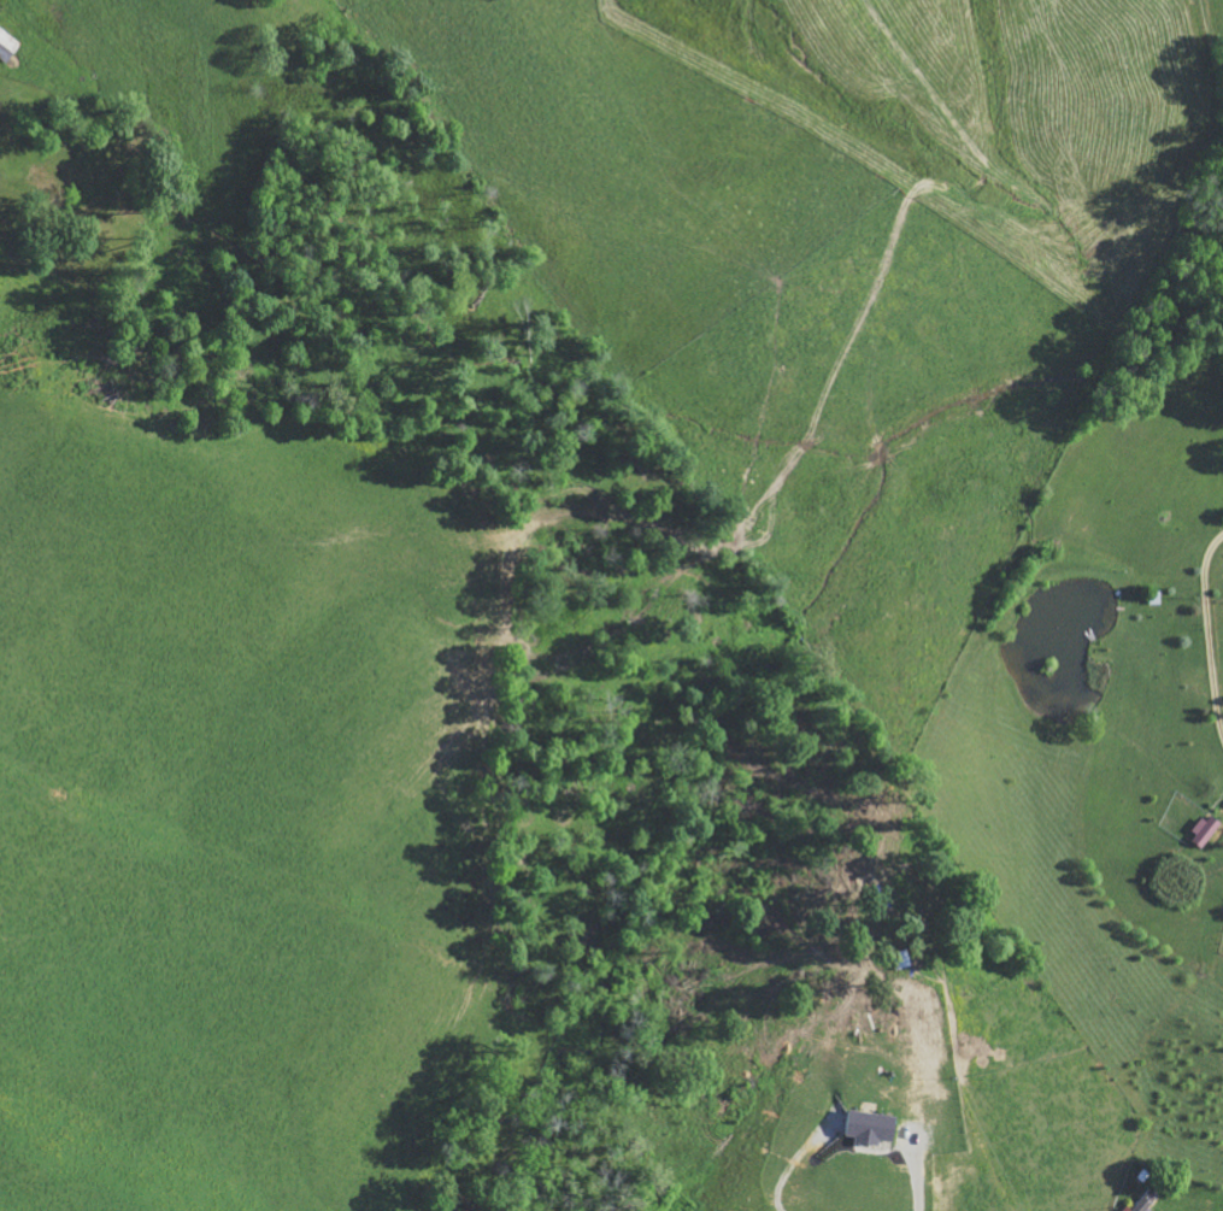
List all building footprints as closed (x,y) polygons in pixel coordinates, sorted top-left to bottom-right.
[(25,39),(0,26),(0,55),(14,62),(25,39)] [(1210,815),(1193,839),(1207,848),(1222,825),(1222,824),(1210,815)] [(901,1116),(855,1111),(852,1136),(862,1137),(860,1148),(882,1150),(883,1141),(898,1143),(901,1116)] [(1162,1195),(1152,1188),(1136,1210),(1130,1206),(1126,1210),(1150,1210),(1162,1195)]
